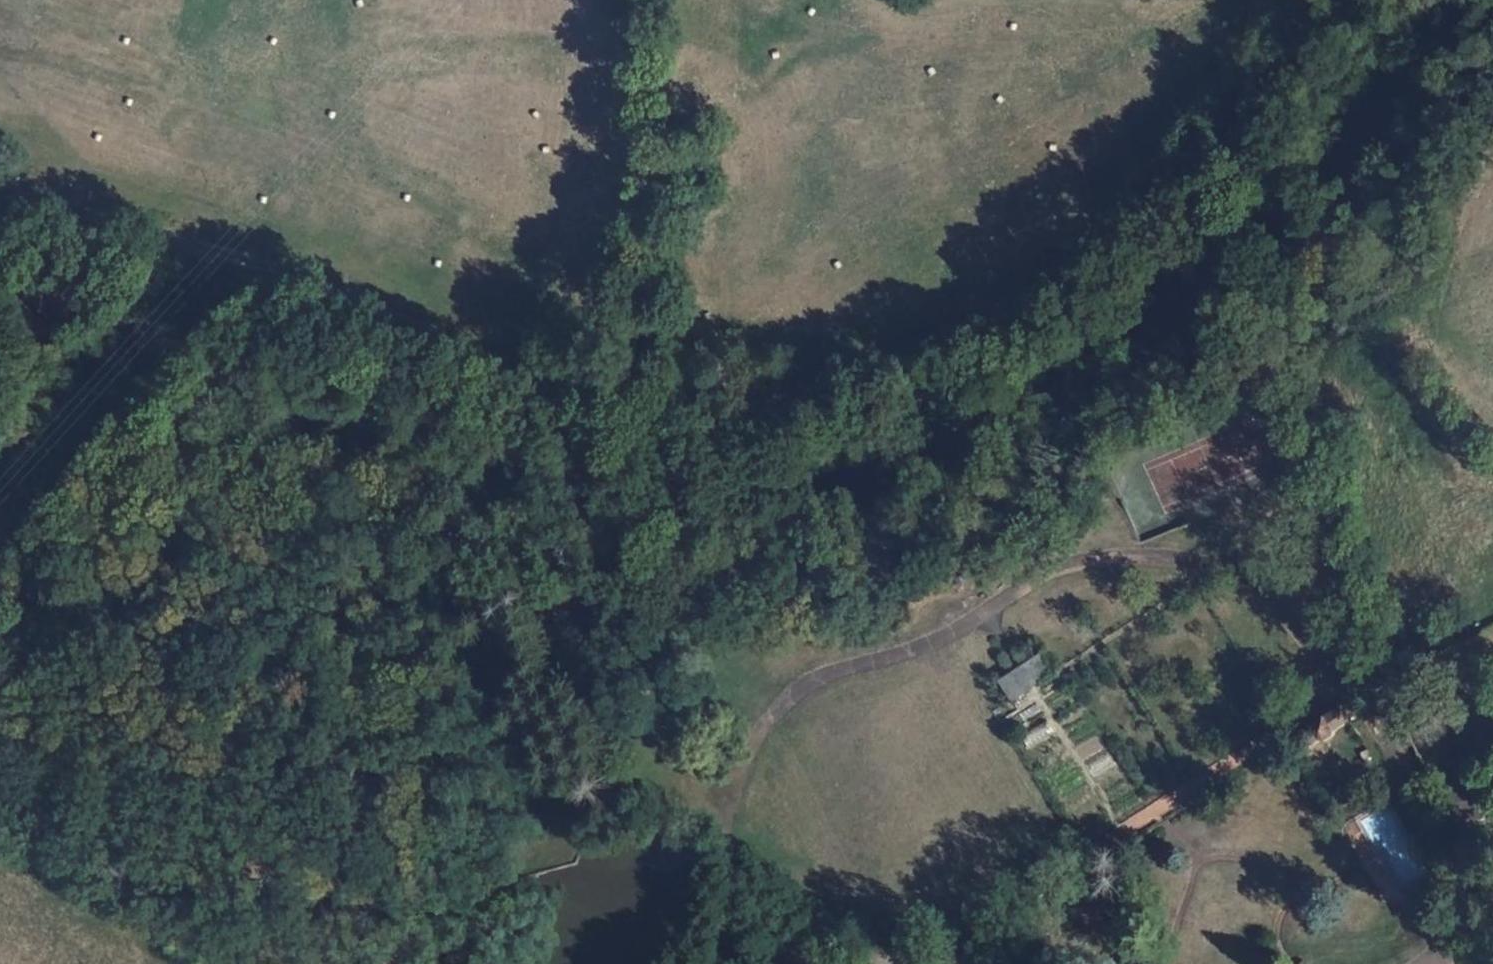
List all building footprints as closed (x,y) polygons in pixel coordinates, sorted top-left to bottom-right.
[(1013,700),(1054,672),(1042,654),(1001,682),(1013,700)] [(1342,707),(1293,737),(1301,750),(1319,738),(1323,739),(1331,734),(1331,731),(1350,719),(1342,707)]
